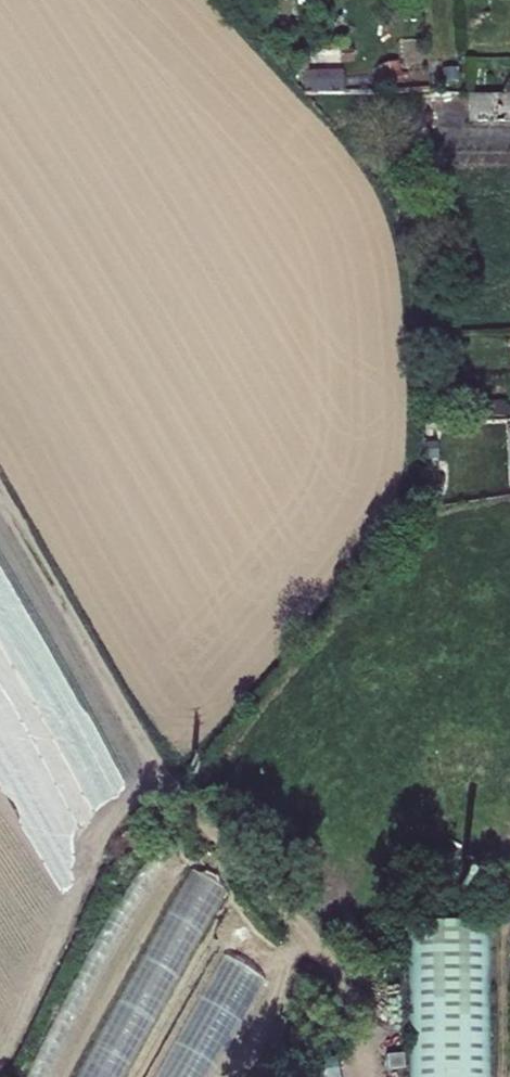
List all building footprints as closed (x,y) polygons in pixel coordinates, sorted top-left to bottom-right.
[(338,50),(309,51),(301,51),(303,95),(305,97),(342,96),(338,50)] [(468,94),(468,122),(509,122),(509,94),(468,94)] [(216,879),(180,863),(84,1076),(127,1076),(216,879)] [(405,1076),(489,1076),(491,924),(407,923),(405,1076)]
